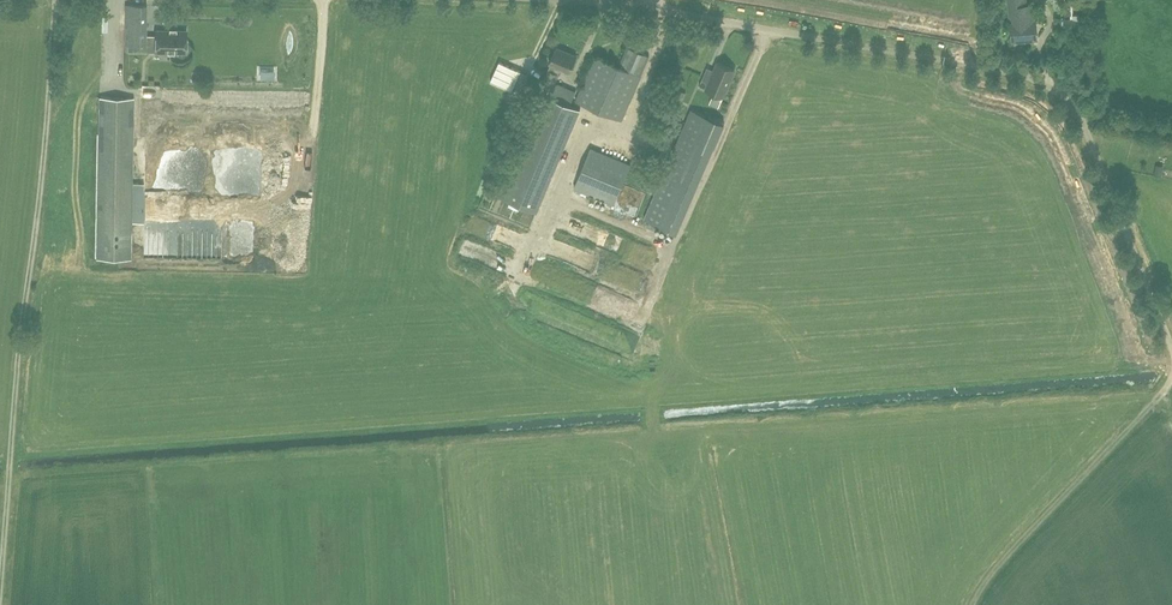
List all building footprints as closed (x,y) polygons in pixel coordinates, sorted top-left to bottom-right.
[(1012,41),(1036,39),(1035,22),(1033,22),(1032,8),(1024,9),(1024,0),(1009,0),(1010,16),(1012,16),(1013,24),(1010,24),(1012,41)] [(156,38),(146,37),(147,5),(126,5),(126,45),(146,45),(156,45),(156,52),(186,52),(186,31),(156,30),(156,38)] [(1082,15),(1072,15),(1072,19),(1064,19),(1064,30),(1082,29),(1081,20),(1082,20),(1082,15)] [(627,46),(618,66),(594,56),(575,101),(622,120),(649,56),(627,46)] [(541,93),(547,95),(520,158),(514,156),(498,195),(536,211),(580,109),(570,104),(576,91),(555,82),(559,74),(558,74),(560,68),(569,72),(576,55),(555,47),(549,63),(550,64),(548,70),(547,70),(542,83),(545,84),(541,93)] [(528,74),(499,61),(490,81),(519,94),(528,74)] [(707,67),(699,85),(706,88),(706,89),(722,96),(734,69),(717,62),(714,70),(707,67)] [(673,98),(683,102),(686,93),(676,90),(673,98)] [(100,97),(97,258),(132,259),(132,222),(133,183),(134,97),(100,97)] [(691,110),(644,219),(668,229),(704,143),(714,147),(724,123),(691,110)] [(676,138),(682,123),(669,117),(663,132),(676,138)] [(169,134),(168,124),(149,125),(149,135),(169,134)] [(574,188),(614,204),(630,165),(590,148),(574,188)] [(263,189),(264,171),(239,169),(240,158),(184,155),(184,170),(189,171),(189,179),(252,182),(251,188),(263,189)] [(146,230),(146,255),(263,256),(263,231),(240,231),(240,232),(176,231),(161,231),(161,224),(153,224),(153,230),(146,230)]
